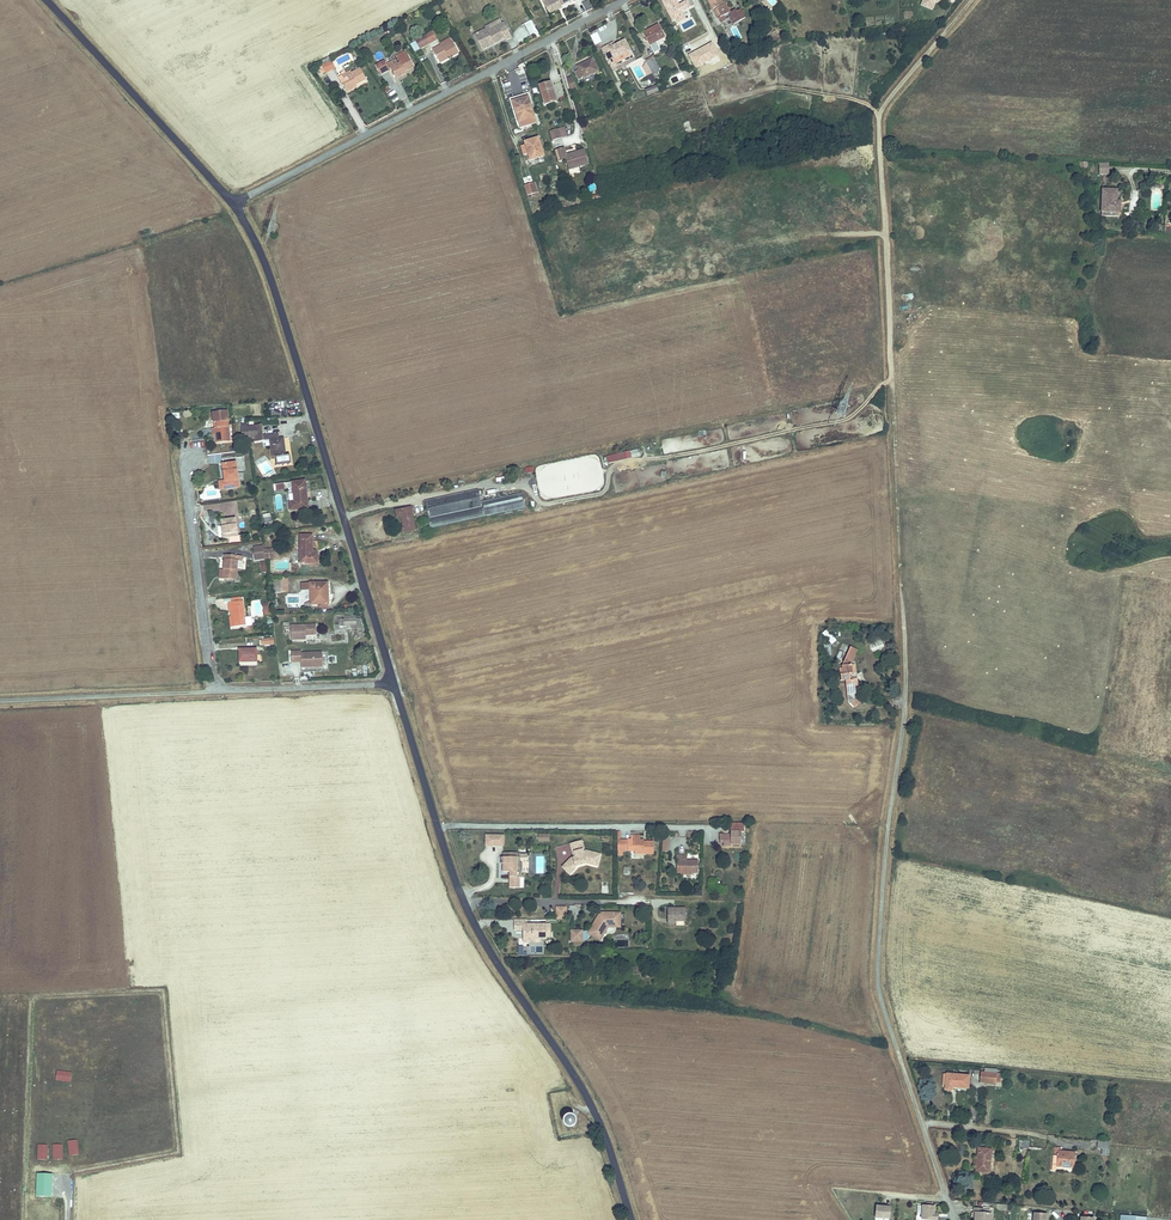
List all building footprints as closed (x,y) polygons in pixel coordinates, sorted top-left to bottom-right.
[(543,5),(546,12),(556,7),(555,5),(558,4),(566,0),(545,0),(546,4),(543,5)] [(577,4),(581,14),(592,9),(588,0),(586,0),(577,4)] [(709,1),(714,10),(716,9),(721,18),(718,20),(721,24),(733,19),(736,24),(746,19),(741,11),(731,15),(725,4),(723,5),(721,0),(711,0),(709,1)] [(920,5),(932,10),(935,4),(944,0),(923,0),(920,5)] [(530,35),(537,31),(531,20),(524,24),(530,35)] [(485,28),(473,35),(477,43),(480,41),(482,45),(491,41),(492,44),(504,38),(504,39),(510,36),(502,22),(486,31),(485,28)] [(649,46),(665,38),(658,24),(642,33),(649,46)] [(731,28),(735,40),(740,38),(737,26),(731,28)] [(432,31),(415,41),(421,49),(436,40),(432,31)] [(594,45),(602,42),(597,32),(590,35),(594,45)] [(480,41),(477,43),(481,50),(492,44),(491,41),(482,45),(480,41)] [(601,48),(610,66),(615,63),(614,60),(630,52),(624,41),(614,46),(612,42),(601,48)] [(440,44),(431,49),(438,61),(447,55),(448,57),(457,52),(451,42),(441,47),(440,44)] [(384,58),(381,51),(374,54),(377,61),(384,58)] [(394,60),(390,62),(395,70),(393,72),(396,77),(404,73),(403,71),(412,65),(407,55),(397,60),(399,63),(396,64),(394,60)] [(616,62),(618,68),(636,61),(634,55),(616,62)] [(652,58),(645,62),(652,76),(660,71),(652,58)] [(581,69),(574,72),(579,81),(598,71),(592,59),(579,65),(581,69)] [(332,61),(323,66),(326,72),(335,68),(332,61)] [(385,61),(376,66),(381,75),(390,70),(385,61)] [(349,70),(342,74),(344,79),(346,78),(348,81),(343,84),(346,90),(365,79),(359,68),(351,72),(349,70)] [(570,92),(577,89),(572,76),(565,78),(570,92)] [(551,82),(540,86),(546,104),(558,100),(556,95),(553,96),(550,88),(553,87),(551,82)] [(645,90),(648,96),(659,91),(656,85),(645,90)] [(526,92),(511,97),(521,126),(536,122),(526,92)] [(559,128),(550,131),(553,140),(561,138),(559,128)] [(526,144),(521,145),(524,154),(529,152),(531,158),(543,154),(538,136),(526,140),(526,144)] [(565,148),(556,150),(560,162),(566,160),(569,169),(588,163),(584,150),(567,155),(565,148)] [(1109,163),(1099,163),(1099,175),(1109,175),(1109,163)] [(537,191),(534,181),(524,184),(527,194),(537,191)] [(1114,191),(1101,192),(1101,212),(1118,212),(1118,205),(1114,205),(1114,191)] [(226,403),(211,405),(212,414),(218,414),(218,420),(217,420),(217,426),(215,427),(217,442),(229,441),(226,403)] [(249,430),(250,443),(257,442),(257,445),(265,444),(266,449),(272,448),(274,459),(277,459),(278,467),(293,466),(292,459),(287,460),(285,444),(281,445),(280,437),(265,439),(263,428),(249,430)] [(617,453),(618,461),(641,457),(639,449),(617,453)] [(265,480),(275,474),(267,460),(257,466),(265,480)] [(227,480),(219,480),(220,487),(239,485),(237,461),(223,463),(224,473),(226,473),(227,480)] [(305,485),(293,487),(295,505),(290,506),(291,514),(309,511),(305,485)] [(477,488),(424,500),(428,516),(481,504),(477,488)] [(410,507),(395,511),(397,518),(401,516),(403,525),(399,526),(400,533),(415,529),(410,507)] [(265,524),(272,522),(269,513),(262,515),(265,524)] [(235,517),(221,519),(223,538),(237,536),(235,517)] [(313,537),(302,537),(301,564),(318,564),(318,555),(313,555),(313,537)] [(265,560),(263,546),(255,547),(257,561),(265,560)] [(219,570),(219,577),(236,578),(237,556),(224,555),(223,570),(219,570)] [(289,578),(279,578),(278,592),(288,593),(289,578)] [(326,582),(312,583),(313,604),(330,603),(330,597),(327,597),(326,582)] [(244,597),(230,598),(230,604),(232,604),(234,622),(247,621),(244,597)] [(338,624),(334,625),(335,629),(338,629),(338,626),(344,625),(345,624),(360,622),(359,616),(337,618),(338,624)] [(316,624),(291,626),(292,639),(307,639),(307,635),(317,634),(316,624)] [(831,645),(836,641),(828,629),(822,633),(831,645)] [(882,641),(871,645),(873,651),(884,647),(882,641)] [(846,699),(848,702),(857,697),(856,695),(856,677),(851,677),(851,673),(852,673),(853,663),(859,649),(852,646),(843,665),(841,665),(841,679),(846,679),(846,699)] [(257,648),(239,649),(239,662),(258,661),(257,648)] [(323,655),(313,656),(314,662),(323,661),(324,663),(328,663),(328,666),(338,665),(337,659),(329,660),(328,657),(323,657),(323,655)] [(857,697),(848,702),(850,706),(861,699),(859,696),(857,697)] [(729,835),(719,835),(719,841),(722,841),(722,845),(729,845),(729,844),(739,844),(740,832),(729,832),(729,835)] [(504,847),(504,835),(485,834),(485,846),(504,847)] [(538,834),(538,842),(549,842),(549,834),(538,834)] [(630,836),(630,840),(633,840),(633,852),(643,852),(643,854),(652,854),(652,841),(643,841),(643,840),(639,840),(639,836),(630,836)] [(562,866),(567,871),(573,864),(576,866),(588,863),(598,865),(602,853),(589,850),(583,852),(582,849),(584,848),(581,840),(569,843),(572,852),(574,851),(575,856),(570,858),(562,866)] [(515,872),(515,858),(500,858),(500,864),(502,864),(502,873),(509,873),(510,888),(518,888),(518,872),(515,872)] [(686,860),(681,860),(681,873),(697,873),(697,860),(686,860)] [(573,864),(567,871),(571,874),(577,868),(576,866),(573,864)] [(693,908),(669,908),(669,924),(684,924),(684,921),(693,921),(693,908)] [(553,910),(553,920),(566,920),(566,911),(553,910)] [(590,933),(601,940),(610,926),(619,926),(621,926),(621,914),(601,914),(590,933)] [(546,924),(522,924),(522,931),(526,931),(526,939),(546,939),(546,924)] [(572,931),(572,942),(582,942),(582,931),(572,931)] [(982,1073),(982,1082),(997,1083),(997,1082),(1001,1082),(1002,1074),(982,1073)] [(948,1075),(947,1087),(948,1090),(949,1091),(950,1091),(951,1091),(953,1091),(954,1090),(955,1087),(969,1089),(970,1077),(948,1075)] [(570,1115),(567,1115),(565,1116),(564,1118),(563,1120),(563,1122),(564,1124),(566,1126),(568,1126),(570,1126),(572,1125),(574,1124),(574,1122),(574,1119),(573,1117),(572,1116),(570,1115)] [(1113,1145),(1113,1143),(1101,1142),(1100,1149),(1112,1150),(1113,1145)] [(1055,1149),(1054,1158),(1058,1158),(1057,1169),(1075,1170),(1077,1154),(1059,1153),(1060,1149),(1055,1149)] [(978,1150),(976,1173),(991,1174),(993,1151),(978,1150)] [(891,1209),(883,1209),(878,1208),(877,1219),(880,1219),(890,1219),(891,1209)] [(935,1216),(935,1214),(935,1209),(924,1208),(923,1219),(938,1219),(938,1217),(937,1217),(935,1216)] [(992,1217),(982,1216),(983,1212),(974,1211),(974,1215),(975,1215),(975,1219),(991,1219),(992,1217)]
